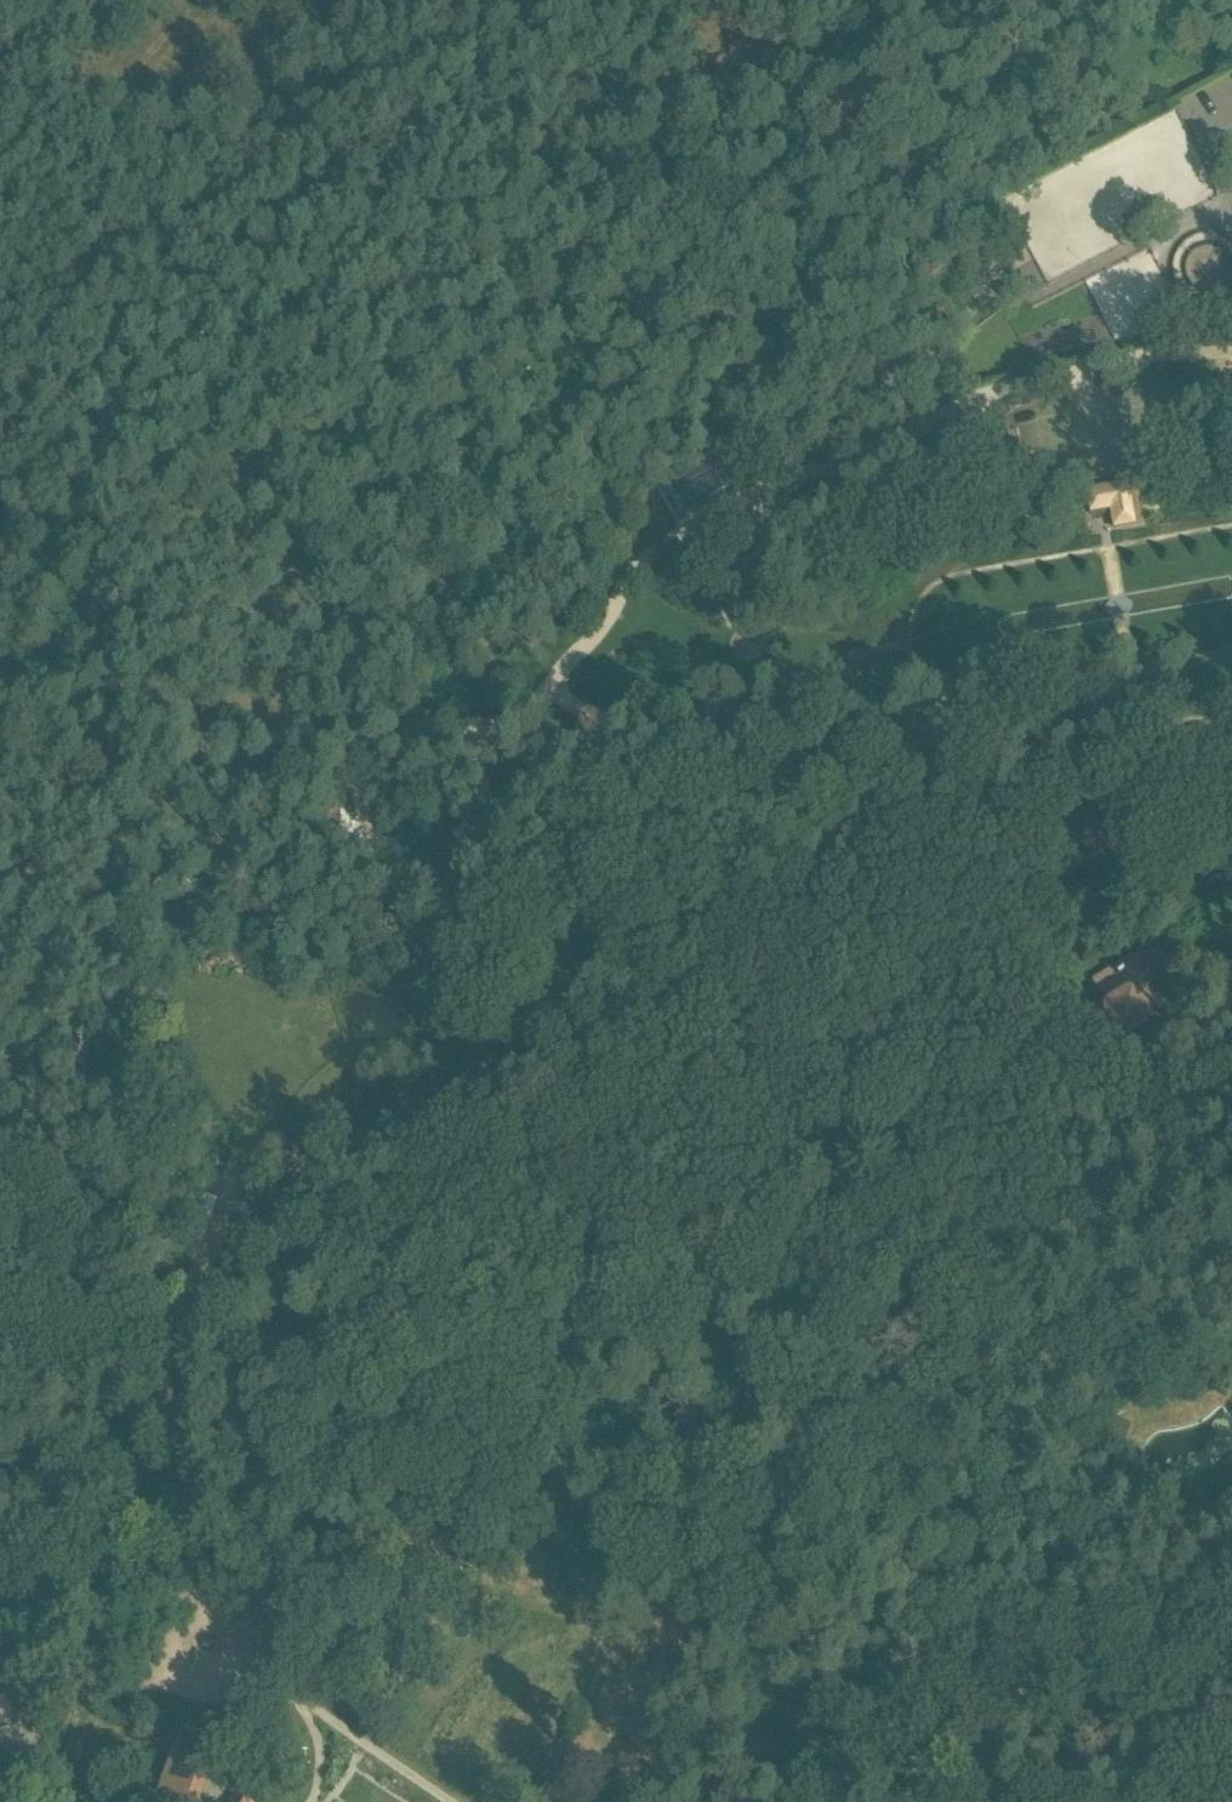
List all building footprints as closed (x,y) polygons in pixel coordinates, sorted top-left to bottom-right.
[(1113,531),(1137,527),(1129,483),(1085,491),(1089,515),(1109,511),(1113,531)] [(1143,1017),(1156,1041),(1180,1027),(1157,986),(1173,976),(1155,946),(1094,981),(1122,1030),(1143,1017)] [(1097,1442),(1122,1451),(1131,1426),(1105,1417),(1097,1442)] [(170,1766),(206,1779),(219,1743),(183,1729),(170,1766)] [(230,1801),(248,1801),(236,1794),(230,1801)]
